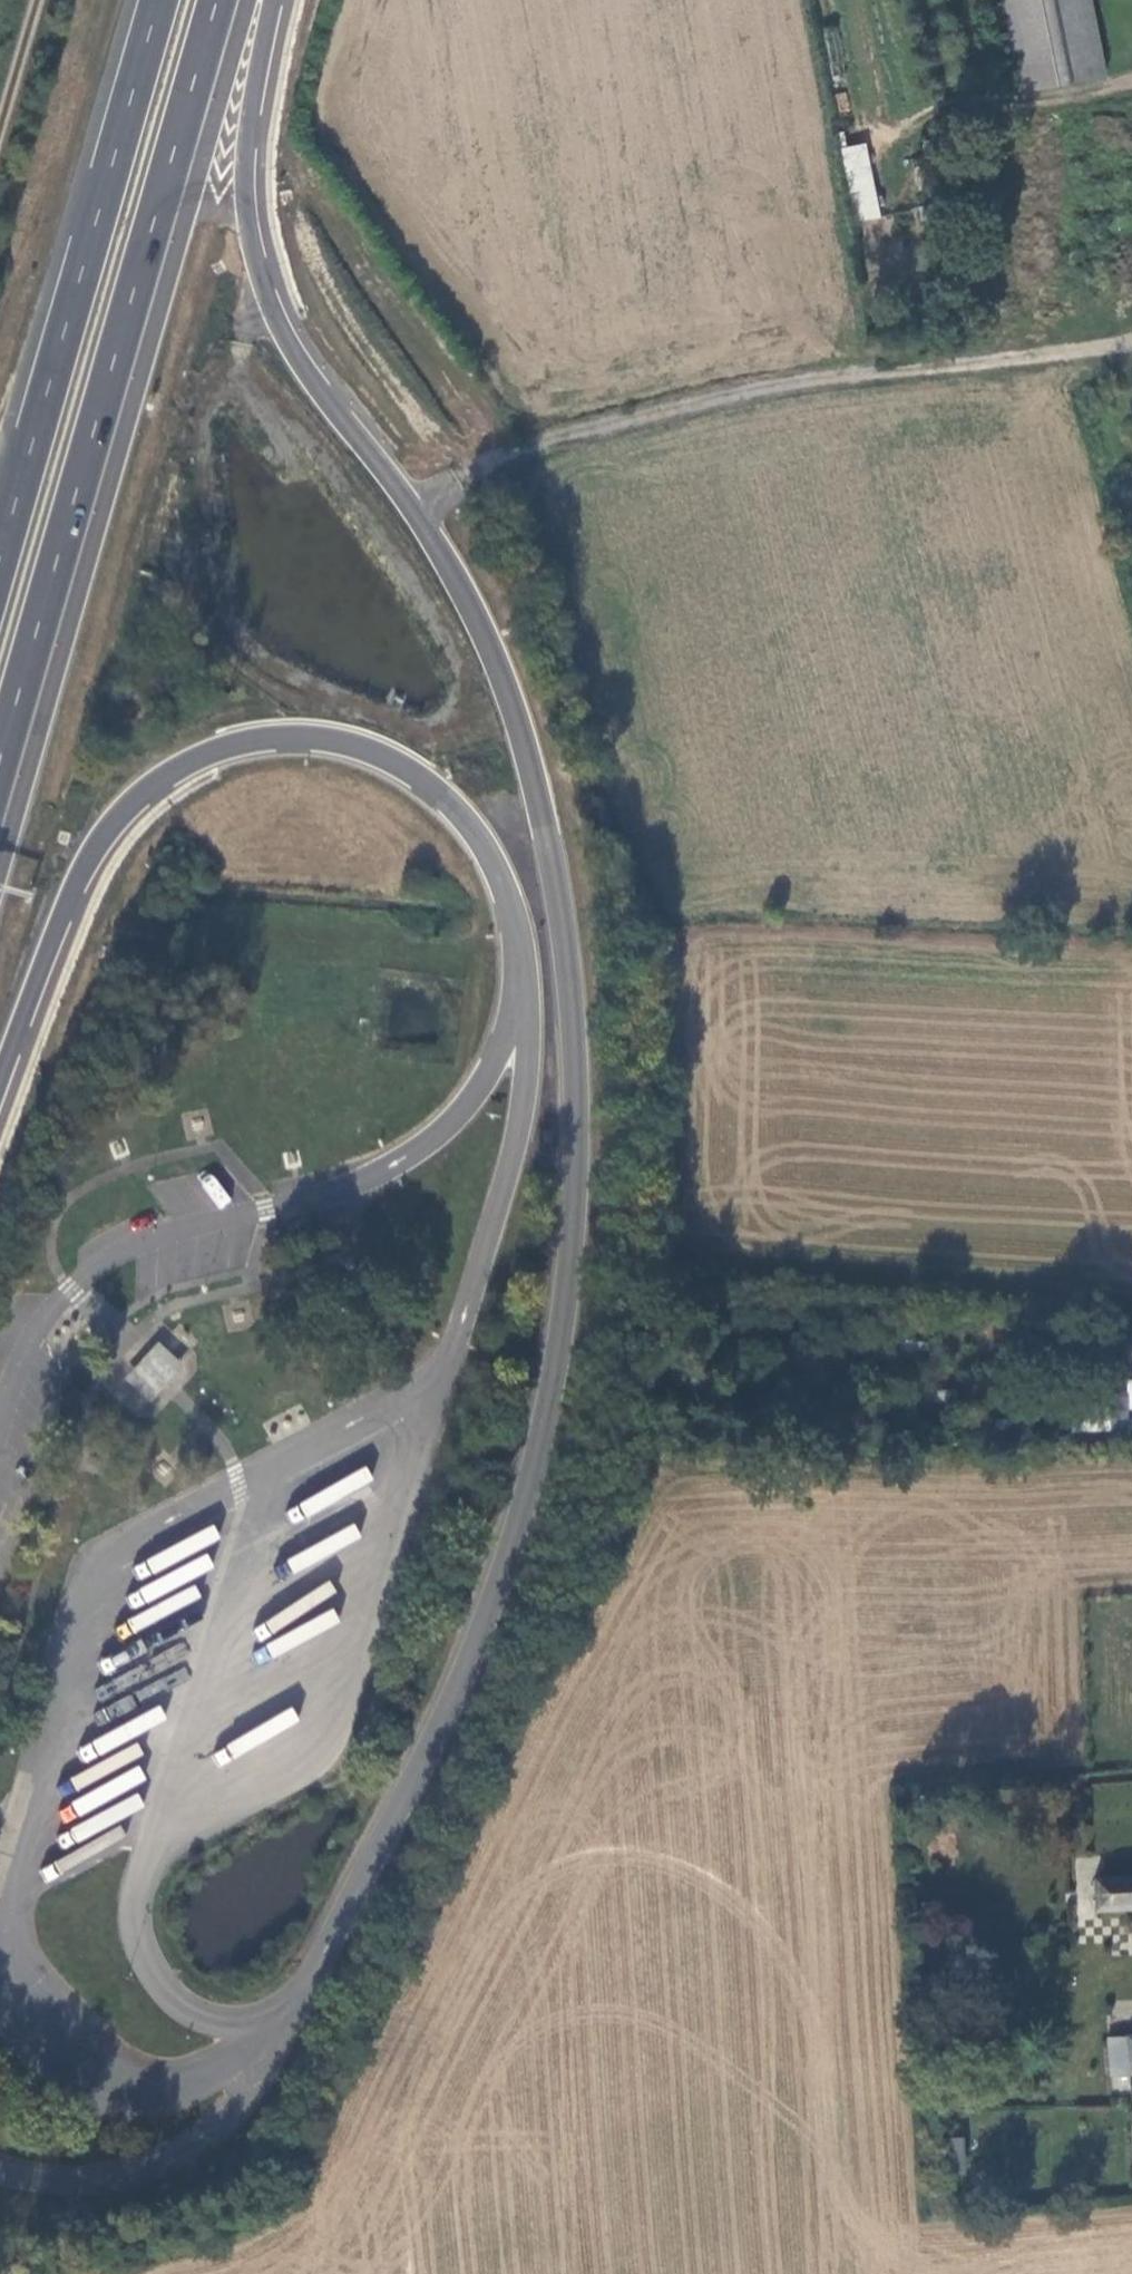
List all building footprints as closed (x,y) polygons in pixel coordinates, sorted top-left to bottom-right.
[(1024,76),(1108,59),(1096,0),(1008,0),(1024,76)] [(842,146),(856,221),(880,217),(866,142),(842,146)] [(210,1169),(197,1178),(218,1209),(231,1200),(210,1169)] [(184,1355),(154,1327),(124,1358),(154,1386),(184,1355)] [(1090,1874),(1091,1908),(1131,1908),(1131,1926),(1131,1873),(1090,1874)] [(1131,2072),(1131,2037),(1123,2037),(1124,2072),(1131,2072)] [(959,2137),(942,2138),(945,2173),(962,2172),(959,2137)]
